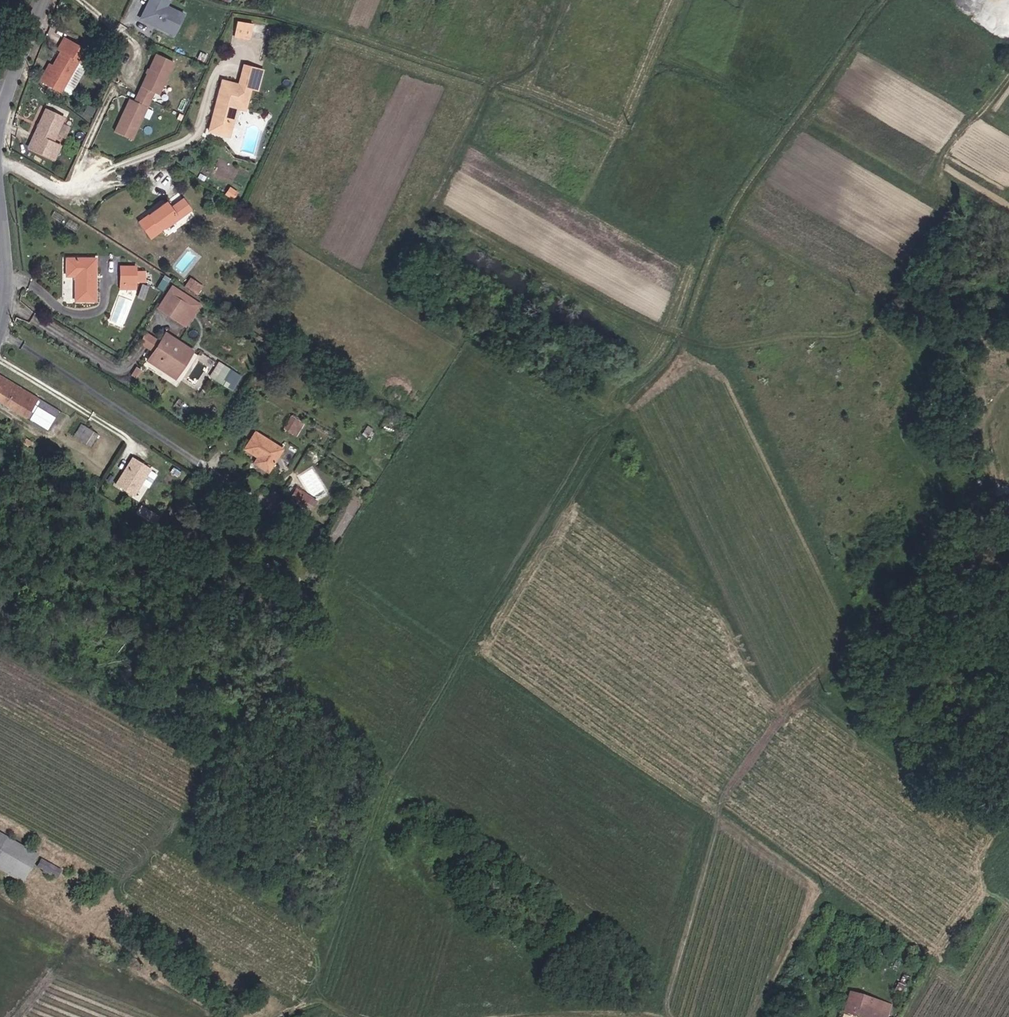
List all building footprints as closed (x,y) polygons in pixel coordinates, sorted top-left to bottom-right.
[(137,0),(136,0),(132,9),(146,16),(137,0)] [(178,5),(167,0),(137,0),(146,16),(147,14),(149,16),(148,17),(168,26),(178,5)] [(235,21),(232,31),(249,34),(252,24),(235,21)] [(48,43),(51,45),(58,34),(55,32),(48,43)] [(82,49),(58,34),(51,45),(41,60),(31,76),(49,88),(69,56),(75,60),(82,49)] [(197,55),(201,46),(192,42),(188,51),(197,55)] [(155,92),(159,94),(174,60),(154,53),(135,98),(128,96),(113,131),(134,140),(155,92)] [(49,88),(55,92),(75,60),(69,56),(49,88)] [(27,73),(31,76),(41,60),(37,58),(27,73)] [(235,58),(233,67),(254,72),(256,64),(235,58)] [(254,72),(233,67),(230,77),(214,73),(199,127),(222,134),(230,102),(239,105),(245,81),(251,83),(254,72)] [(63,89),(71,94),(85,73),(77,68),(63,89)] [(63,144),(54,140),(66,116),(48,108),(31,146),(57,158),(63,144)] [(235,191),(227,185),(223,192),(231,197),(235,191)] [(138,222),(149,239),(191,208),(184,198),(172,207),(167,200),(138,222)] [(79,298),(99,298),(99,255),(70,255),(70,270),(79,271),(79,298)] [(137,262),(121,264),(123,281),(139,279),(139,277),(149,276),(148,264),(137,266),(137,262)] [(182,282),(195,290),(200,282),(187,274),(182,282)] [(185,321),(197,302),(169,284),(156,302),(163,307),(172,293),(187,302),(177,316),(185,321)] [(163,307),(177,316),(187,302),(172,293),(163,307)] [(145,358),(172,375),(192,345),(165,328),(159,338),(149,332),(143,341),(152,347),(145,358)] [(213,378),(223,384),(233,368),(222,362),(213,378)] [(223,384),(232,389),(241,374),(233,368),(223,384)] [(27,394),(0,378),(0,404),(15,413),(27,394)] [(15,413),(37,427),(50,407),(27,394),(15,413)] [(280,427),(289,433),(297,421),(288,415),(280,427)] [(77,424),(71,434),(82,440),(88,430),(77,424)] [(261,467),(275,446),(250,429),(238,445),(250,453),(253,455),(250,460),(261,467)] [(144,461),(126,451),(110,479),(128,489),(144,461)] [(152,465),(135,497),(143,501),(160,469),(152,465)] [(284,497),(297,505),(305,493),(291,485),(284,497)] [(38,856),(0,835),(0,866),(25,880),(38,856)] [(62,869),(42,858),(37,867),(57,879),(62,869)] [(475,896),(486,903),(492,892),(482,885),(475,896)] [(849,980),(844,998),(880,1009),(886,990),(849,980)] [(891,992),(886,990),(880,1009),(885,1010),(891,992)]
